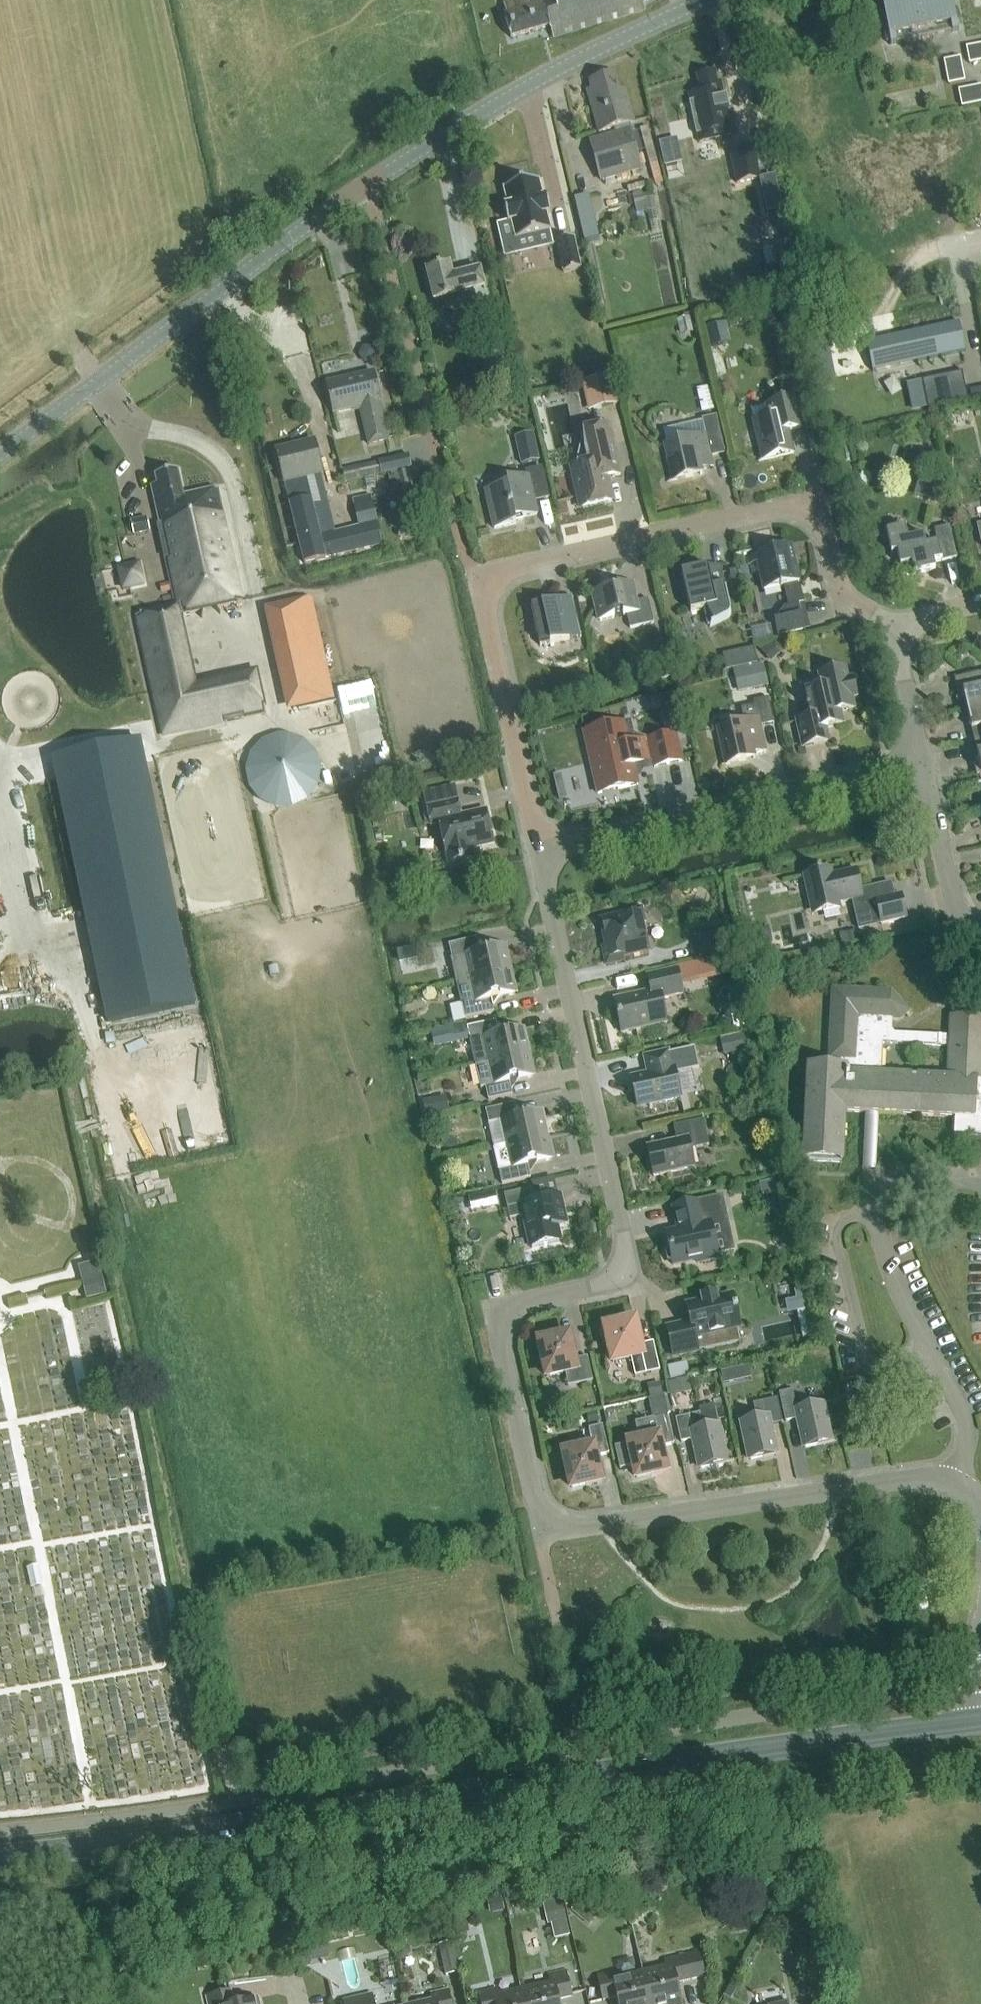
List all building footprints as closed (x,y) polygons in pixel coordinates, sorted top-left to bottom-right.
[(511,39),(550,28),(553,39),(645,11),(642,0),(518,0),(503,5),(506,14),(504,15),(511,39)] [(958,32),(951,0),(902,0),(883,4),(892,46),(958,32)] [(973,61),(980,60),(980,43),(971,44),(973,61)] [(948,59),(953,82),(969,78),(964,55),(948,59)] [(700,91),(689,94),(691,104),(690,104),(697,135),(698,134),(700,144),(733,136),(728,111),(729,111),(727,99),(725,100),(722,83),(717,84),(715,73),(697,77),(700,91)] [(636,132),(631,133),(629,125),(635,123),(626,92),(620,93),(615,75),(591,82),(593,92),(588,93),(599,133),(615,129),(617,135),(590,142),(601,181),(641,170),(636,153),(641,151),(636,132)] [(980,101),(980,84),(962,87),(965,104),(980,101)] [(647,127),(639,129),(649,165),(657,163),(647,127)] [(753,147),(728,152),(735,185),(760,180),(753,147)] [(508,206),(504,207),(508,223),(512,222),(516,240),(550,232),(546,214),(550,213),(546,197),(542,198),(538,180),(504,189),(508,206)] [(655,210),(652,193),(641,196),(640,192),(631,193),(635,214),(655,210)] [(590,242),(604,238),(592,193),(578,197),(590,242)] [(566,270),(584,266),(579,236),(560,239),(566,270)] [(793,272),(787,243),(760,249),(764,266),(778,263),(780,275),(793,272)] [(435,303),(482,290),(477,269),(453,276),(450,265),(426,271),(435,303)] [(863,299),(883,295),(881,284),(861,289),(863,299)] [(714,343),(733,339),(730,321),(711,324),(714,343)] [(959,322),(866,342),(873,372),(965,352),(959,322)] [(962,372),(922,380),(928,409),(968,400),(962,372)] [(368,445),(388,441),(379,404),(381,403),(374,374),(326,385),(333,415),(360,408),(368,445)] [(588,411),(616,405),(609,376),(581,383),(588,411)] [(762,461),(794,453),(788,431),(801,428),(794,398),(767,404),(770,417),(753,421),(762,461)] [(705,436),(664,445),(672,481),(702,474),(701,470),(713,467),(711,456),(725,453),(716,416),(702,419),(705,436)] [(621,477),(612,437),(609,424),(585,430),(592,462),(570,467),(576,491),(578,491),(582,509),(611,503),(607,484),(609,484),(608,480),(621,477)] [(519,435),(525,463),(544,459),(538,431),(519,435)] [(304,565),(364,550),(382,546),(371,502),(354,506),(359,528),(320,538),(312,507),(319,505),(312,477),(322,475),(314,442),(276,452),(284,484),(285,484),(290,504),(289,505),(304,565)] [(408,455),(378,462),(381,474),(411,468),(408,455)] [(378,462),(356,467),(359,479),(381,474),(378,462)] [(494,529),(516,524),(515,519),(537,515),(534,501),(548,498),(541,469),(524,472),(525,478),(501,483),(502,488),(485,491),(494,529)] [(258,674),(207,685),(208,690),(195,693),(178,617),(242,603),(217,489),(183,497),(177,471),(155,476),(157,485),(151,486),(159,522),(157,523),(176,607),(136,616),(163,736),(266,713),(258,674)] [(133,534),(149,531),(146,518),(131,522),(133,534)] [(897,552),(901,567),(901,570),(901,571),(902,571),(902,572),(903,572),(903,573),(904,573),(904,574),(905,574),(905,575),(906,575),(907,575),(907,576),(908,576),(909,576),(910,576),(911,576),(912,576),(913,576),(913,575),(914,575),(935,570),(934,563),(942,561),(942,562),(957,559),(950,527),(935,530),(938,544),(926,546),(924,536),(908,540),(905,528),(887,532),(892,553),(897,552)] [(775,621),(778,636),(804,630),(799,604),(804,603),(791,548),(747,558),(751,574),(759,573),(763,591),(783,586),(784,591),(788,590),(791,606),(784,608),(775,621)] [(120,562),(123,589),(149,585),(146,559),(120,562)] [(731,612),(731,611),(720,568),(708,571),(708,567),(681,573),(691,613),(706,609),(715,625),(727,618),(729,617),(730,616),(731,614),(731,613),(731,612)] [(653,623),(648,600),(635,602),(631,584),(593,593),(600,621),(627,615),(630,629),(653,623)] [(337,700),(317,596),(268,605),(288,709),(337,700)] [(531,607),(540,646),(581,637),(572,597),(531,607)] [(727,650),(728,665),(759,662),(757,647),(727,650)] [(768,686),(764,666),(745,670),(749,689),(768,686)] [(802,748),(829,742),(826,728),(844,724),(841,711),(854,708),(852,698),(856,697),(852,678),(848,679),(845,668),(818,674),(821,688),(804,692),(809,717),(796,720),(802,748)] [(955,679),(959,700),(964,699),(967,711),(980,707),(980,673),(955,679)] [(760,727),(774,724),(768,698),(753,702),(754,706),(741,709),(744,723),(717,729),(725,765),(755,758),(754,754),(766,751),(760,727)] [(974,742),(980,741),(980,707),(967,711),(974,742)] [(598,794),(638,785),(637,780),(642,771),(682,762),(675,733),(646,739),(633,735),(627,736),(624,723),(584,732),(598,794)] [(253,755),(248,771),(251,787),(261,799),(276,806),(292,806),(306,799),(315,786),(318,770),(313,755),(302,743),(286,738),(279,738),(264,744),(253,755)] [(972,757),(976,776),(977,781),(979,787),(980,787),(980,741),(974,742),(977,756),(972,757)] [(137,742),(54,759),(109,1022),(192,1004),(137,742)] [(458,801),(427,808),(431,826),(439,824),(443,823),(450,854),(445,855),(448,865),(474,860),(472,849),(493,844),(486,811),(461,816),(458,801)] [(863,903),(856,870),(832,875),(831,870),(803,876),(812,915),(840,909),(839,903),(852,900),(859,929),(860,929),(859,926),(880,921),(880,924),(907,918),(901,895),(863,903)] [(642,923),(645,923),(641,908),(627,911),(627,914),(600,920),(606,947),(602,948),(606,964),(624,960),(623,956),(648,951),(642,923)] [(692,933),(698,958),(723,952),(722,950),(726,949),(722,930),(718,931),(717,927),(692,933)] [(477,939),(449,945),(457,982),(509,970),(504,946),(480,951),(477,939)] [(730,957),(704,963),(707,977),(733,971),(730,957)] [(677,969),(647,976),(650,991),(614,999),(621,1033),(667,1023),(661,999),(683,994),(677,969)] [(509,970),(457,982),(462,1004),(450,1007),(453,1021),(493,1012),(491,1000),(514,994),(509,970)] [(953,1005),(952,1018),(951,1018),(950,1038),(896,1035),(892,1031),(892,1021),(901,1021),(909,1013),(889,992),(832,990),(829,1048),(838,1048),(837,1070),(809,1068),(804,1162),(843,1164),(845,1111),(955,1116),(954,1134),(980,1135),(980,1006),(953,1005)] [(496,1021),(467,1028),(475,1065),(527,1053),(522,1029),(498,1034),(496,1021)] [(430,1031),(434,1047),(469,1039),(466,1023),(430,1031)] [(693,1048),(668,1053),(668,1052),(645,1057),(649,1075),(634,1078),(640,1104),(680,1096),(675,1072),(698,1067),(693,1048)] [(527,1053),(475,1065),(480,1088),(485,1087),(488,1100),(512,1095),(509,1082),(533,1077),(527,1053)] [(514,1104),(485,1111),(488,1124),(503,1121),(508,1144),(546,1136),(540,1112),(517,1117),(514,1104)] [(647,1147),(653,1177),(694,1168),(690,1150),(709,1146),(703,1119),(673,1126),(676,1141),(647,1147)] [(494,1148),(502,1184),(530,1178),(527,1165),(551,1160),(546,1136),(508,1144),(508,1145),(494,1148)] [(532,1188),(504,1195),(509,1219),(524,1216),(531,1249),(560,1242),(556,1227),(565,1225),(559,1196),(535,1201),(532,1188)] [(677,1231),(665,1233),(673,1265),(696,1260),(697,1263),(718,1258),(718,1256),(710,1223),(728,1219),(723,1196),(697,1202),(672,1207),(677,1231)] [(100,1274),(80,1279),(85,1300),(105,1295),(100,1274)] [(799,1289),(799,1298),(790,1298),(790,1309),(810,1309),(810,1289),(799,1289)] [(740,1328),(733,1294),(716,1298),(715,1294),(701,1297),(702,1301),(686,1305),(690,1322),(666,1328),(673,1357),(706,1349),(739,1342),(736,1328),(740,1328)] [(814,1335),(811,1308),(802,1309),(805,1336),(814,1335)] [(640,1345),(635,1320),(604,1327),(612,1362),(631,1358),(635,1376),(659,1371),(653,1342),(640,1345)] [(539,1342),(546,1377),(565,1373),(568,1386),(592,1381),(587,1357),(574,1360),(569,1335),(539,1342)] [(692,1377),(673,1380),(675,1392),(693,1389),(692,1377)] [(779,1393),(785,1422),(798,1419),(804,1448),(830,1442),(822,1404),(796,1410),(792,1390),(779,1393)] [(769,1425),(782,1422),(777,1399),(753,1404),(756,1419),(741,1422),(750,1460),(776,1454),(769,1425)] [(699,1413),(675,1419),(681,1443),(693,1440),(700,1469),(726,1463),(717,1425),(703,1428),(699,1413)] [(639,1440),(628,1443),(629,1445),(615,1448),(620,1470),(634,1467),(636,1478),(666,1472),(661,1447),(673,1444),(667,1415),(635,1422),(639,1440)] [(571,1488),(601,1482),(596,1457),(608,1454),(602,1425),(589,1428),(593,1446),(563,1453),(571,1488)] [(28,1589),(40,1587),(37,1566),(24,1569),(28,1589)] [(560,1893),(541,1898),(545,1914),(563,1910),(560,1893)] [(592,1908),(581,1899),(571,1911),(582,1920),(592,1908)] [(438,1945),(445,1975),(458,1972),(451,1942),(438,1945)] [(690,1979),(705,1976),(699,1952),(664,1960),(666,1967),(641,1972),(649,2003),(682,2003),(677,1982),(690,1979)] [(641,1972),(616,1978),(615,1972),(596,1976),(602,2000),(615,1997),(617,2003),(649,2003),(641,1972)] [(523,1990),(526,2003),(559,2003),(558,2000),(572,1996),(566,1973),(548,1977),(550,1984),(523,1990)] [(523,1990),(498,1996),(496,1989),(477,1993),(480,2003),(526,2003),(523,1990)] [(448,1990),(430,1995),(431,2001),(421,2003),(451,2003),(448,1990)] [(229,1991),(206,1996),(208,2003),(232,2003),(229,1991)] [(816,1992),(800,1993),(801,2003),(817,2003),(816,1992)] [(371,1995),(343,2001),(343,2003),(373,2003),(371,1995)]
